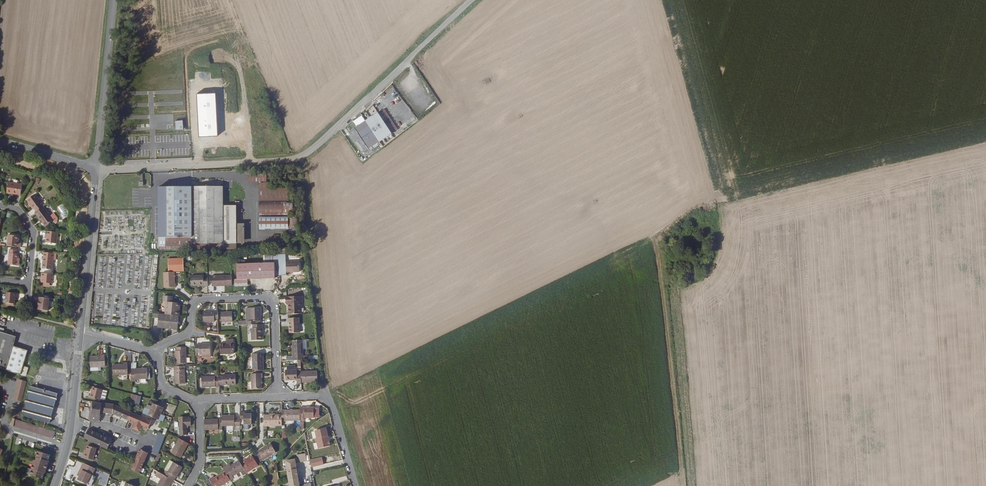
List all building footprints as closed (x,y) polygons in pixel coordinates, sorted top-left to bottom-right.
[(377,112),(348,132),(362,152),(391,133),(377,112)] [(258,182),(258,202),(288,202),(288,189),(269,189),(269,183),(266,183),(266,176),(249,176),(249,182),(258,182)] [(10,182),(8,193),(22,196),(24,185),(10,182)] [(156,188),(155,247),(193,248),(193,244),(236,245),(237,207),(223,207),(223,189),(156,188)] [(41,204),(42,203),(36,194),(28,200),(34,209),(35,209),(37,212),(43,207),(41,204)] [(292,215),(292,203),(258,204),(258,215),(292,215)] [(51,216),(44,207),(43,207),(37,212),(35,213),(46,227),(54,221),(51,216)] [(259,216),(259,230),(287,230),(287,216),(259,216)] [(56,244),(58,232),(46,231),(45,235),(47,235),(46,239),(46,243),(56,244)] [(18,243),(19,236),(9,235),(7,247),(20,248),(21,244),(18,243)] [(18,266),(19,258),(19,254),(18,254),(18,251),(10,250),(9,265),(18,266)] [(52,270),(54,253),(44,252),(42,269),(52,270)] [(300,274),(299,263),(286,263),(286,256),(278,256),(279,277),(286,277),(286,274),(300,274)] [(183,271),(183,258),(167,259),(168,272),(183,271)] [(255,280),(255,264),(237,265),(237,280),(234,280),(234,286),(247,286),(247,280),(255,280)] [(275,279),(274,264),(255,264),(255,280),(275,279)] [(174,272),(163,272),(163,288),(175,287),(175,283),(174,283),(174,272)] [(52,284),(53,275),(42,274),(41,277),(42,278),(42,283),(44,283),(50,284),(52,284)] [(208,287),(207,277),(203,277),(203,276),(191,276),(191,286),(203,286),(204,287),(208,287)] [(231,286),(231,276),(211,276),(211,287),(231,286)] [(7,295),(5,306),(15,307),(15,300),(17,300),(17,296),(7,295)] [(178,316),(179,304),(171,303),(171,298),(163,297),(162,303),(165,303),(164,315),(178,316)] [(38,298),(37,310),(47,311),(48,299),(38,298)] [(302,305),(302,298),(285,298),(286,305),(287,305),(288,314),(288,316),(301,315),(301,306),(302,305)] [(260,321),(259,308),(249,308),(249,321),(246,321),(246,325),(252,325),(257,325),(257,321),(260,321)] [(218,319),(217,311),(202,312),(203,322),(213,322),(213,319),(218,319)] [(220,312),(220,322),(231,322),(231,312),(220,312)] [(177,329),(178,316),(164,315),(158,314),(157,327),(177,329)] [(289,324),(289,334),(299,334),(298,319),(287,319),(287,324),(289,324)] [(261,340),(261,325),(260,325),(257,325),(252,325),(252,328),(250,329),(251,340),(261,340)] [(7,375),(6,377),(20,382),(28,358),(14,353),(18,344),(0,338),(0,373),(7,375)] [(303,357),(302,341),(292,341),(292,361),(303,361),(303,357)] [(220,343),(220,354),(233,353),(233,343),(224,343),(220,343)] [(210,354),(210,344),(199,344),(199,345),(195,345),(195,353),(199,352),(199,354),(210,354)] [(186,363),(185,347),(177,347),(177,351),(175,351),(175,363),(186,363)] [(263,371),(262,354),(257,354),(251,354),(252,371),(263,371)] [(89,357),(90,367),(105,367),(104,355),(100,355),(100,356),(89,357)] [(112,365),(113,376),(127,376),(127,363),(123,364),(123,365),(112,365)] [(43,365),(42,376),(57,378),(59,367),(43,365)] [(184,383),(184,366),(173,366),(173,369),(174,369),(174,376),(174,384),(184,383)] [(147,379),(146,369),(131,369),(131,382),(135,382),(135,380),(147,379)] [(296,376),(296,371),(285,371),(285,381),(296,381),(296,385),(300,385),(300,383),(300,376),(296,376)] [(260,389),(260,379),(261,379),(260,374),(257,374),(257,372),(253,373),(253,374),(249,374),(250,389),(260,389)] [(316,383),(316,372),(300,372),(300,376),(300,383),(316,383)] [(235,385),(234,375),(222,376),(222,377),(218,377),(218,378),(218,386),(235,385)] [(218,386),(218,378),(215,378),(214,378),(200,378),(201,388),(218,388),(218,386)] [(22,408),(27,388),(20,386),(14,406),(22,408)] [(91,387),(88,397),(98,400),(101,390),(91,387)] [(140,405),(142,397),(132,394),(130,403),(140,405)] [(34,395),(25,423),(47,430),(56,401),(34,395)] [(153,403),(147,416),(156,420),(160,412),(160,413),(163,408),(153,403)] [(126,422),(130,412),(113,405),(106,404),(93,404),(90,423),(94,424),(96,422),(99,423),(101,414),(113,416),(126,422)] [(313,418),(313,408),(298,408),(298,410),(299,421),(303,421),(303,419),(313,418)] [(299,421),(298,410),(280,411),(280,415),(280,421),(299,421)] [(147,430),(151,421),(130,412),(126,422),(123,430),(142,439),(146,431),(147,431),(146,431),(147,430)] [(250,422),(250,414),(243,414),(243,413),(239,413),(239,418),(239,420),(242,420),(242,422),(250,422)] [(239,420),(239,418),(233,418),(233,415),(220,416),(220,419),(221,426),(239,426),(239,420)] [(280,421),(280,415),(262,415),(263,426),(281,426),(280,421)] [(187,432),(186,427),(189,427),(189,419),(186,419),(186,417),(178,418),(178,432),(180,432),(181,436),(183,436),(188,436),(188,432),(187,432)] [(221,426),(220,419),(203,419),(203,430),(221,429),(221,426)] [(56,438),(17,425),(15,433),(54,445),(56,438)] [(316,439),(318,449),(329,446),(330,445),(329,442),(328,441),(327,437),(328,437),(326,429),(315,431),(317,439),(316,439)] [(108,453),(113,444),(90,433),(86,442),(108,453)] [(152,451),(159,454),(166,436),(159,433),(152,451)] [(178,459),(187,444),(177,438),(169,453),(178,459)] [(274,453),(268,443),(256,451),(258,454),(255,456),(259,462),(274,453)] [(91,461),(95,449),(86,447),(85,451),(84,455),(82,454),(81,458),(91,461)] [(148,476),(155,459),(146,455),(148,451),(140,447),(130,470),(138,473),(139,472),(148,476)] [(297,455),(298,462),(306,460),(304,453),(297,455)] [(256,466),(250,456),(245,460),(245,459),(241,461),(243,463),(240,465),(243,470),(245,473),(256,466)] [(323,464),(322,457),(309,460),(310,467),(323,464)] [(33,476),(31,481),(43,485),(45,479),(46,480),(49,471),(45,470),(46,467),(49,468),(50,461),(38,458),(36,464),(38,464),(37,467),(35,467),(32,475),(33,476)] [(289,485),(299,485),(294,458),(284,459),(289,485)] [(237,473),(243,470),(240,465),(237,461),(225,468),(224,466),(221,468),(223,471),(228,479),(237,473)] [(175,478),(181,467),(172,462),(166,472),(164,470),(161,474),(172,480),(174,478),(175,478)] [(94,478),(89,475),(79,470),(77,474),(79,475),(78,477),(76,481),(88,485),(90,485),(94,478)] [(172,480),(161,474),(156,471),(154,476),(159,479),(155,485),(167,485),(169,483),(170,484),(172,480)] [(223,471),(213,478),(212,476),(207,479),(211,485),(220,485),(229,481),(228,479),(223,471)]
